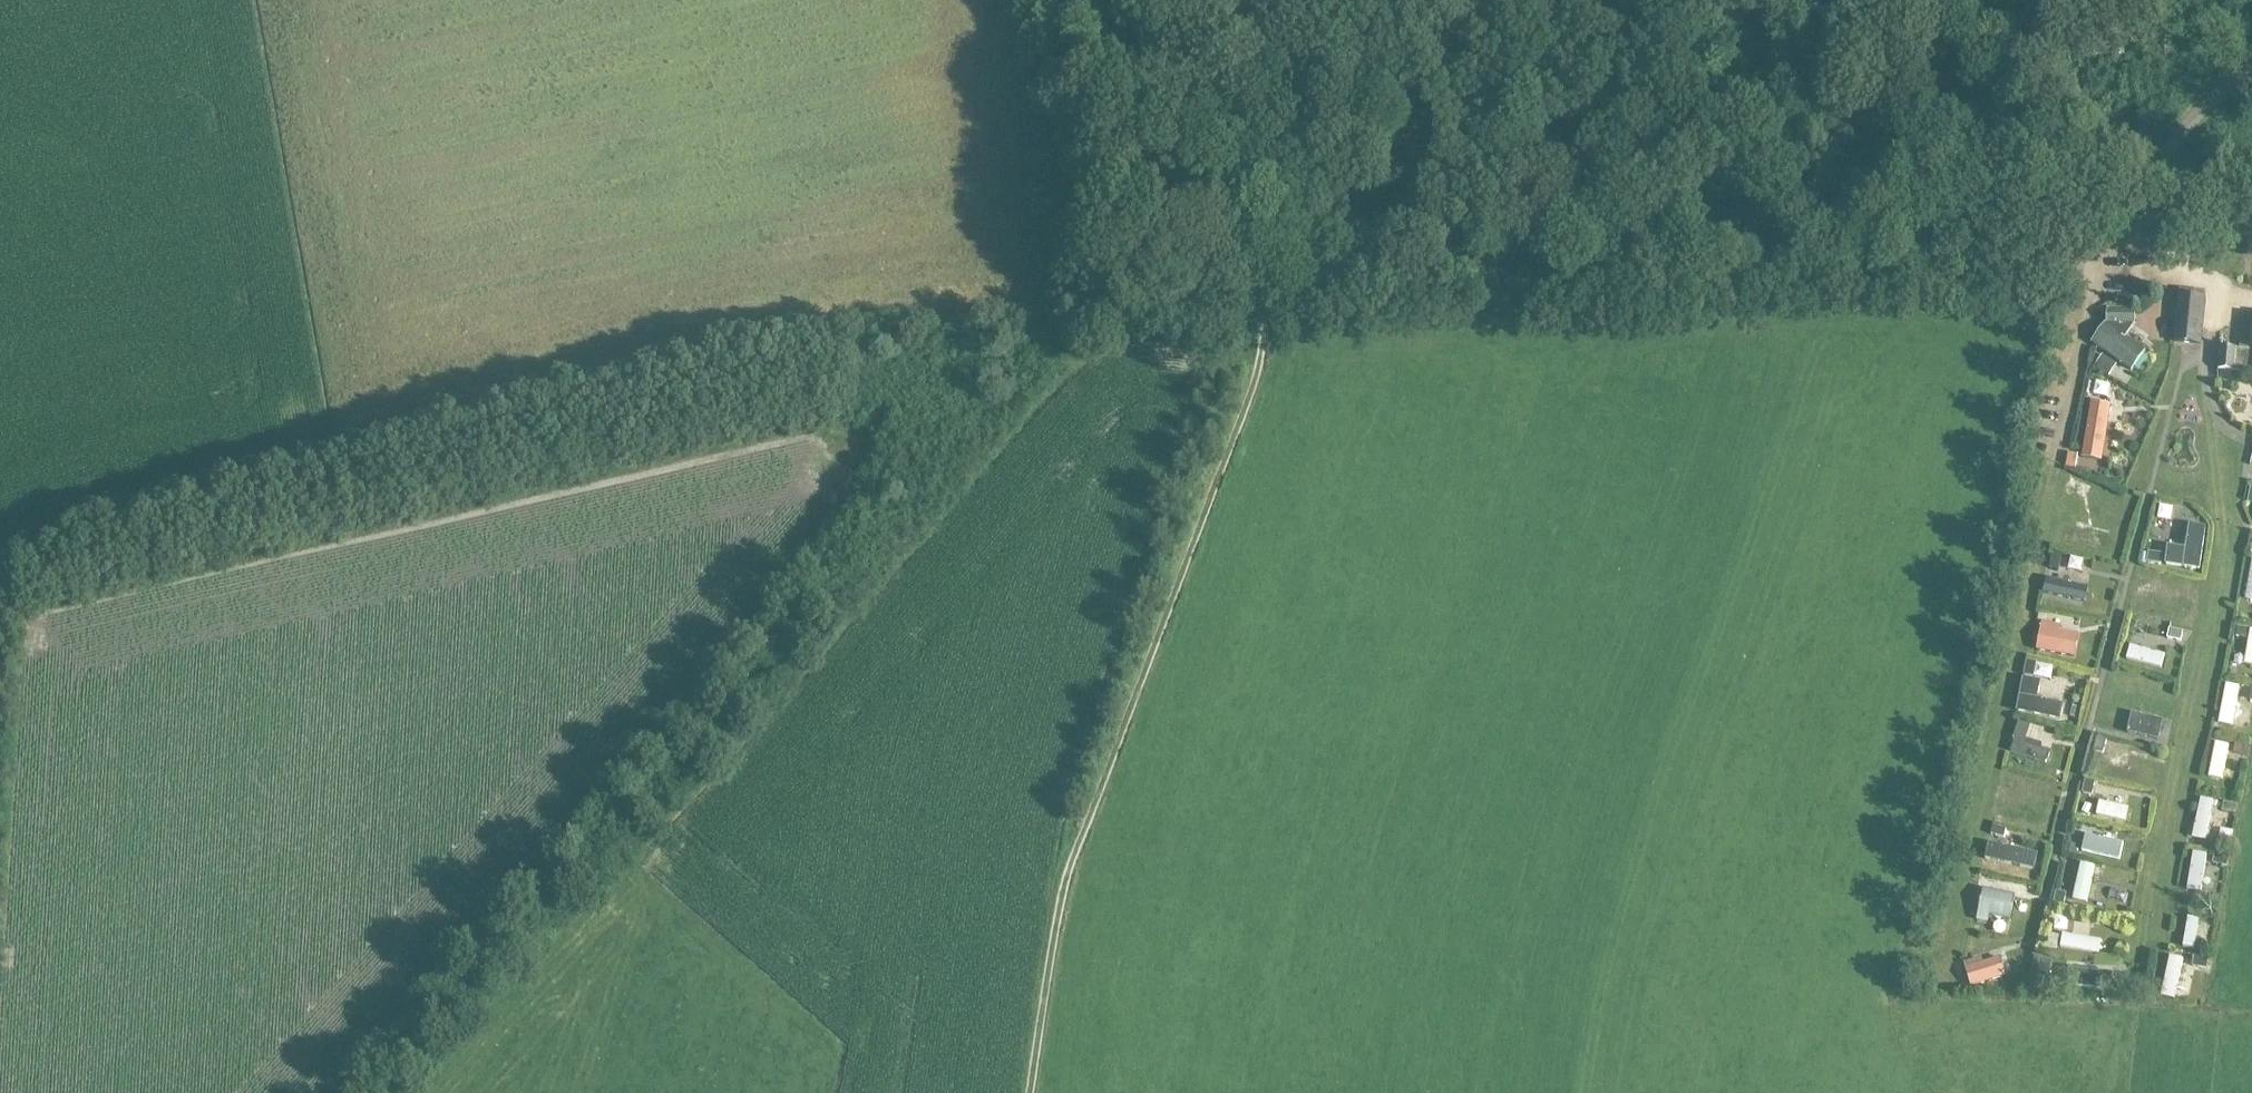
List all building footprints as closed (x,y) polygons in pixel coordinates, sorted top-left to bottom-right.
[(2110,303),(2142,310),(2152,259),(2120,253),(2110,303)] [(2169,284),(2168,331),(2194,332),(2196,285),(2169,284)] [(2087,314),(2083,334),(2136,345),(2140,325),(2087,314)] [(2249,372),(2251,372),(2251,342),(2251,350),(2220,347),(2218,369),(2249,372)] [(2070,392),(2123,403),(2127,383),(2074,372),(2070,392)] [(2063,428),(2059,447),(2112,459),(2117,439),(2063,428)] [(2245,546),(2236,587),(2251,590),(2251,547),(2245,546)] [(2103,560),(2049,552),(2046,572),(2099,580),(2103,560)] [(2027,629),(2081,636),(2084,616),(2030,609),(2027,629)] [(2241,617),(2237,653),(2251,654),(2251,618),(2241,617)] [(2123,633),(2119,647),(2154,657),(2158,642),(2123,633)] [(2073,692),(2074,672),(2020,667),(2019,687),(2073,692)] [(2212,713),(2230,714),(2232,672),(2215,671),(2212,713)] [(2126,701),(2121,718),(2152,728),(2157,710),(2126,701)] [(2079,706),(2053,704),(2052,717),(2078,719),(2079,706)] [(2180,714),(2173,733),(2225,751),(2231,732),(2180,714)] [(2096,739),(2114,744),(2118,730),(2099,725),(2096,739)] [(2065,731),(2010,729),(2010,750),(2064,751),(2065,731)] [(2090,763),(2131,771),(2133,757),(2093,749),(2090,763)] [(2171,781),(2166,800),(2220,812),(2224,793),(2171,781)] [(2118,810),(2122,795),(2091,787),(2087,802),(2118,810)] [(2077,823),(2074,841),(2112,846),(2114,828),(2077,823)] [(2215,851),(2165,830),(2157,848),(2207,869),(2215,851)] [(2029,868),(2022,848),(1971,866),(1977,886),(2029,868)] [(2076,890),(2086,858),(2074,855),(2064,887),(2076,890)] [(2199,919),(2158,882),(2145,897),(2186,934),(2199,919)] [(1970,967),(2013,934),(2000,918),(1957,951),(1970,967)] [(2145,985),(2163,975),(2136,927),(2119,937),(2145,985)] [(2065,939),(2048,928),(2018,973),(2034,984),(2065,939)]
